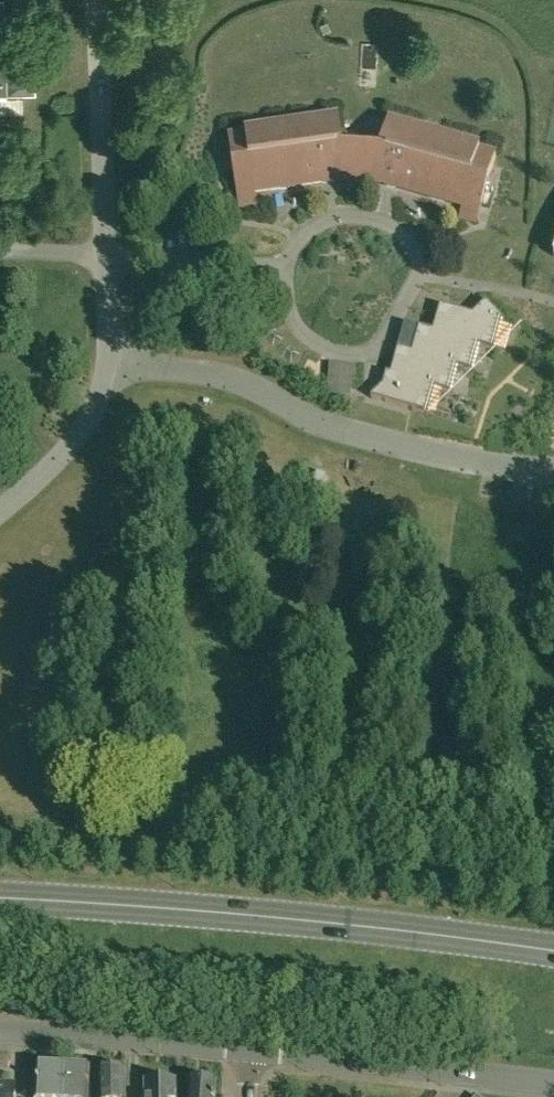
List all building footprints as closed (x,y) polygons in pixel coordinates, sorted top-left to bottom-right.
[(6,93),(6,92),(20,92),(23,91),(26,90),(27,89),(28,88),(30,86),(31,85),(32,83),(32,82),(32,80),(33,79),(33,77),(32,76),(32,74),(31,73),(31,72),(30,70),(29,69),(28,68),(26,67),(25,67),(24,66),(22,66),(21,65),(5,66),(3,0),(0,0),(0,93),(6,93)] [(336,147),(338,120),(245,133),(245,135),(228,138),(233,171),(250,168),(253,192),(334,181),(334,175),(361,176),(385,179),(384,185),(463,207),(464,202),(481,206),(495,156),(478,151),(479,149),(388,123),(386,151),(336,147)] [(381,387),(370,397),(370,398),(431,416),(432,414),(427,413),(434,389),(453,394),(454,393),(449,392),(456,368),(475,373),(475,372),(471,370),(478,346),(497,352),(497,351),(493,349),(500,325),(519,331),(519,329),(500,324),(503,321),(485,302),(472,315),(439,306),(432,331),(418,327),(411,353),(397,349),(389,374),(385,373),(381,387)] [(62,1069),(37,1068),(36,1096),(61,1096),(62,1069)] [(61,1096),(88,1096),(89,1070),(62,1069),(61,1096)] [(124,1072),(100,1072),(100,1096),(125,1096),(124,1072)] [(175,1082),(145,1082),(145,1096),(175,1096),(175,1082)] [(215,1085),(189,1084),(189,1096),(215,1096),(215,1085)]
